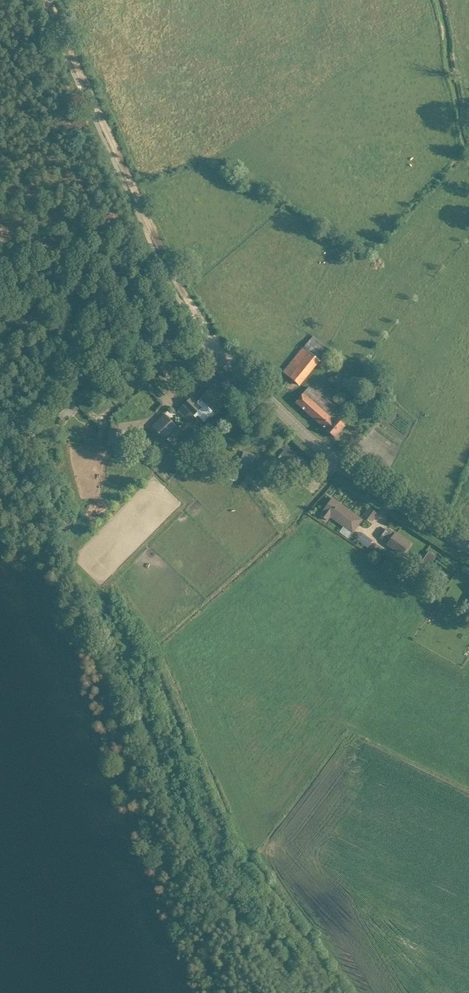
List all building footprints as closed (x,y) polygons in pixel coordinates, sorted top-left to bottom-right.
[(312,336),(289,365),(283,373),(298,385),(327,349),(312,336)] [(110,371),(113,368),(115,370),(123,362),(117,356),(116,358),(110,352),(103,359),(105,361),(103,364),(110,371)] [(89,376),(96,369),(89,362),(81,369),(89,376)] [(331,413),(334,409),(338,405),(331,398),(329,400),(327,397),(324,400),(309,387),(295,403),(334,438),(345,426),(331,413)] [(212,417),(219,410),(226,403),(211,388),(196,402),(191,397),(179,410),(190,421),(194,417),(194,416),(202,407),(212,417)] [(164,415),(153,427),(165,439),(176,427),(164,415)] [(260,426),(264,421),(259,417),(255,423),(260,426)] [(110,429),(107,444),(119,446),(122,447),(125,431),(120,430),(110,429)] [(283,451),(274,461),(278,464),(286,472),(292,465),(298,458),(284,445),(283,445),(280,448),(281,448),(283,451)] [(240,463),(239,467),(250,471),(252,466),(256,467),(261,462),(254,459),(255,456),(244,452),(242,458),(240,458),(239,461),(240,463)] [(332,498),(323,511),(320,515),(328,521),(331,517),(353,533),(362,521),(332,498)] [(377,514),(369,508),(365,513),(373,519),(377,514)] [(396,532),(395,533),(386,545),(401,556),(411,543),(396,532)] [(367,548),(372,541),(361,533),(356,540),(367,548)] [(429,551),(421,562),(428,567),(436,557),(429,551)] [(457,565),(454,570),(462,575),(465,570),(457,565)]
